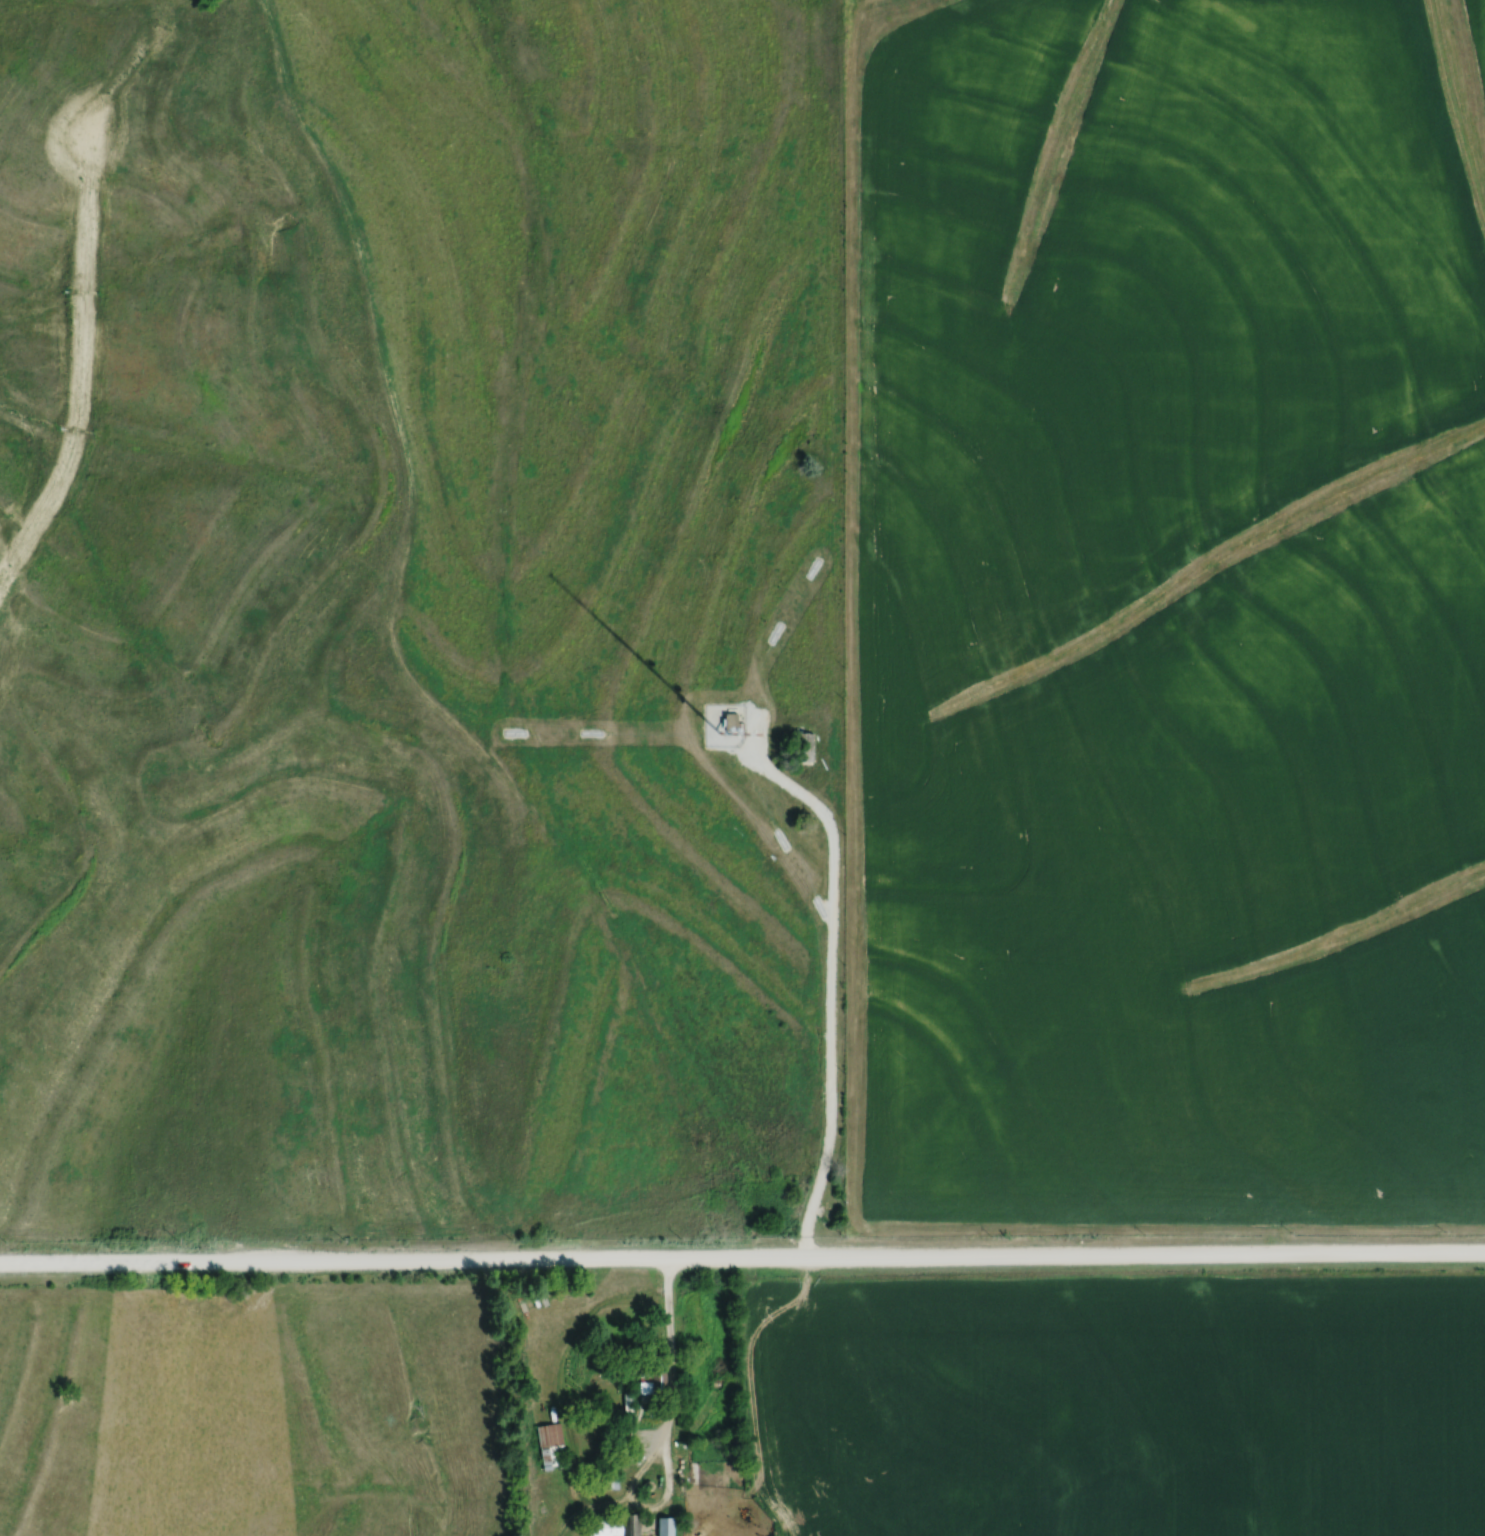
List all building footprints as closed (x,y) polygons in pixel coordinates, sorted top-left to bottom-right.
[(737,728),(736,713),(724,713),(724,729),(737,728)] [(792,760),(814,760),(814,732),(792,732),(792,760)] [(562,1453),(562,1424),(545,1424),(545,1453),(562,1453)] [(587,1535),(639,1535),(639,1517),(586,1517),(587,1535)] [(673,1517),(657,1517),(657,1535),(673,1535),(673,1517)]
